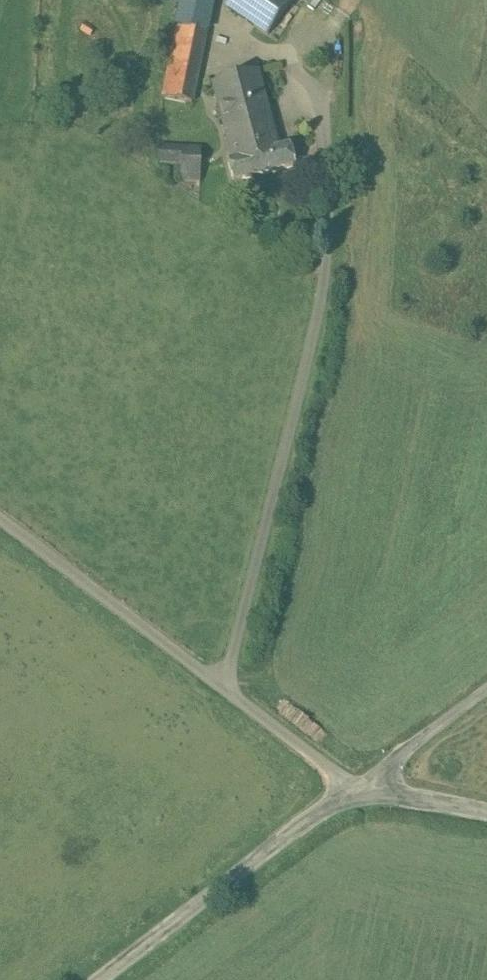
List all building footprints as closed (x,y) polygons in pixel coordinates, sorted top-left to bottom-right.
[(177,26),(206,32),(213,0),(183,0),(177,26)] [(225,5),(232,10),(268,35),(291,3),(287,0),(228,0),(225,5)] [(206,32),(177,26),(163,97),(192,102),(206,32)] [(234,181),(282,169),(295,165),(289,146),(279,149),(258,71),(211,83),(232,161),(228,162),(234,181)] [(201,149),(158,147),(158,163),(181,165),(180,181),(200,182),(201,149)] [(226,189),(215,191),(220,208),(230,206),(226,189)]
